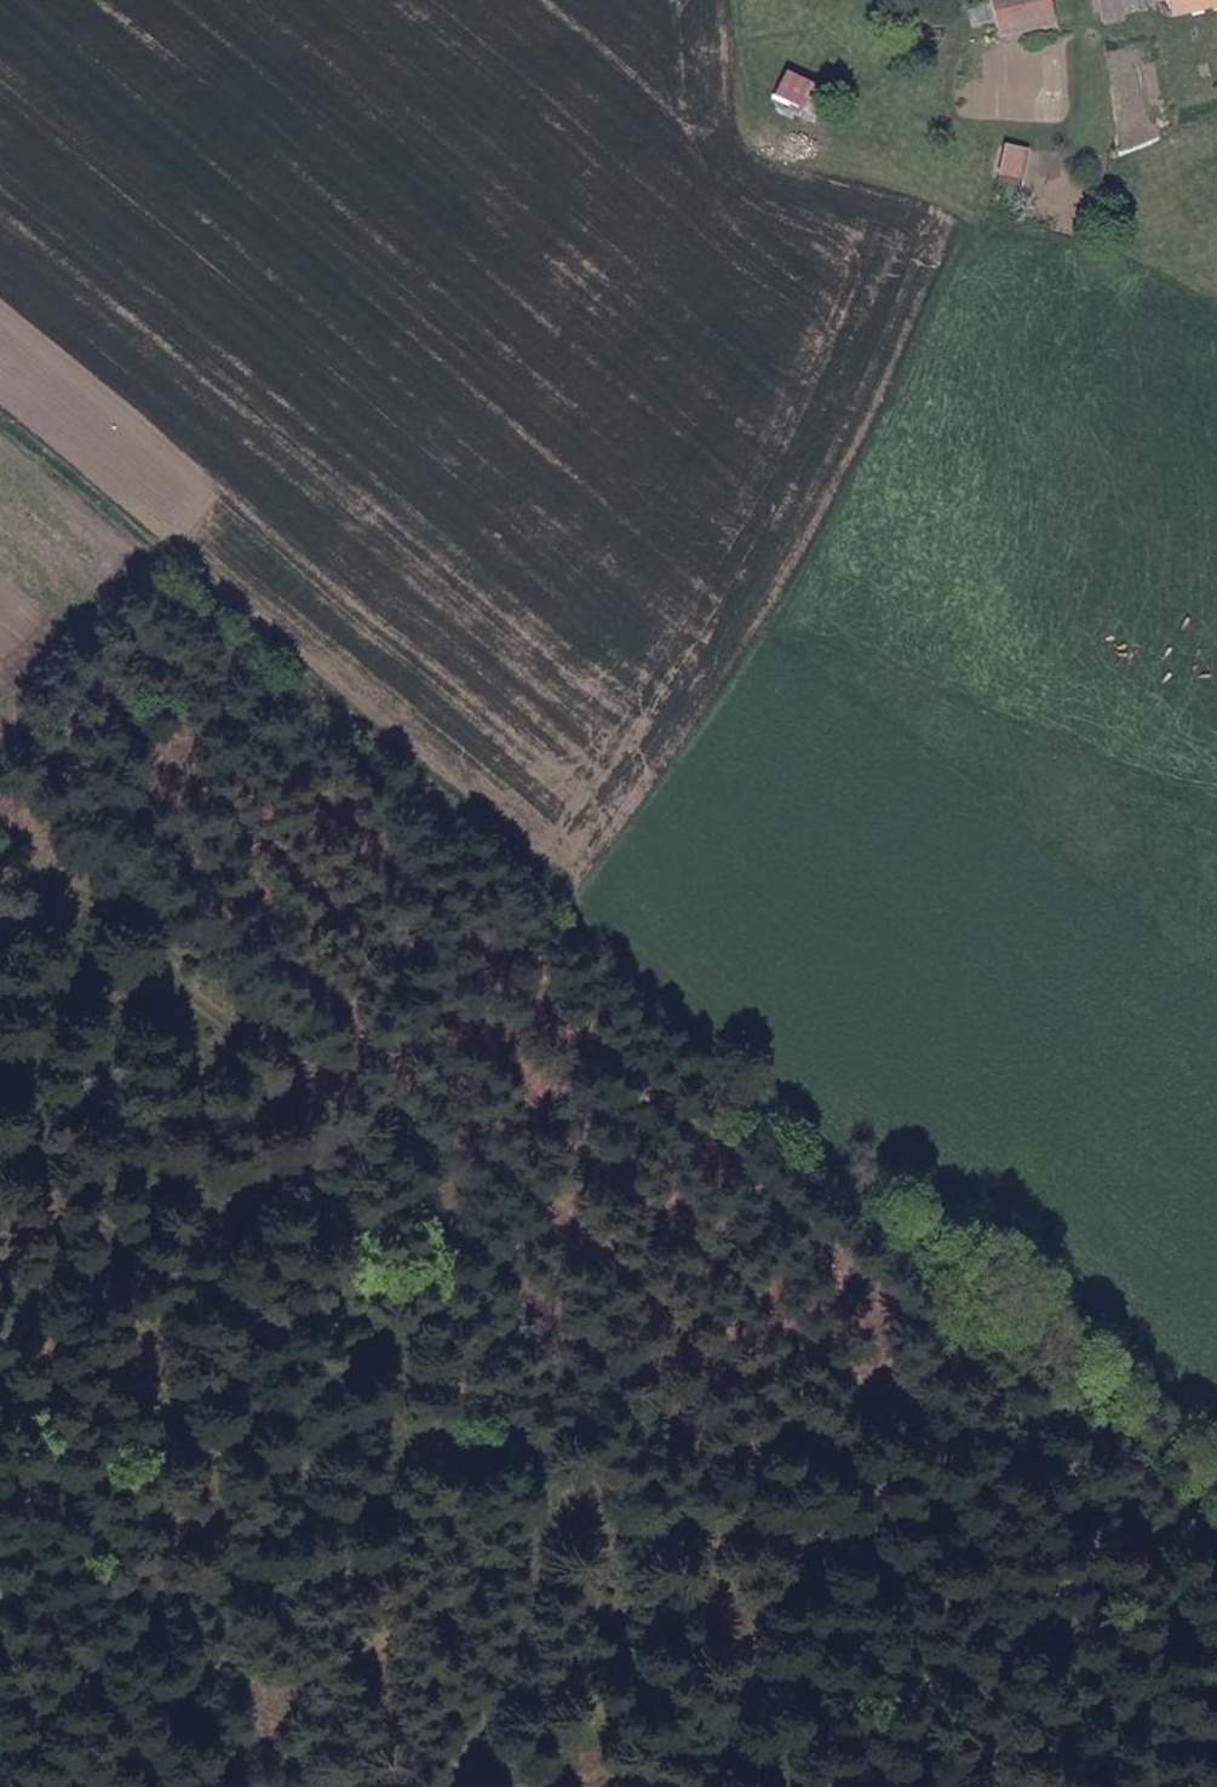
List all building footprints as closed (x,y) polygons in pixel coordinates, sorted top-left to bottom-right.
[(1003,32),(1054,19),(1049,0),(996,0),(1003,32)] [(1123,17),(1121,0),(1105,0),(1107,20),(1123,17)] [(831,91),(786,68),(767,107),(794,121),(797,115),(814,124),(831,91)] [(1031,147),(1006,141),(998,174),(1023,181),(1031,147)]
